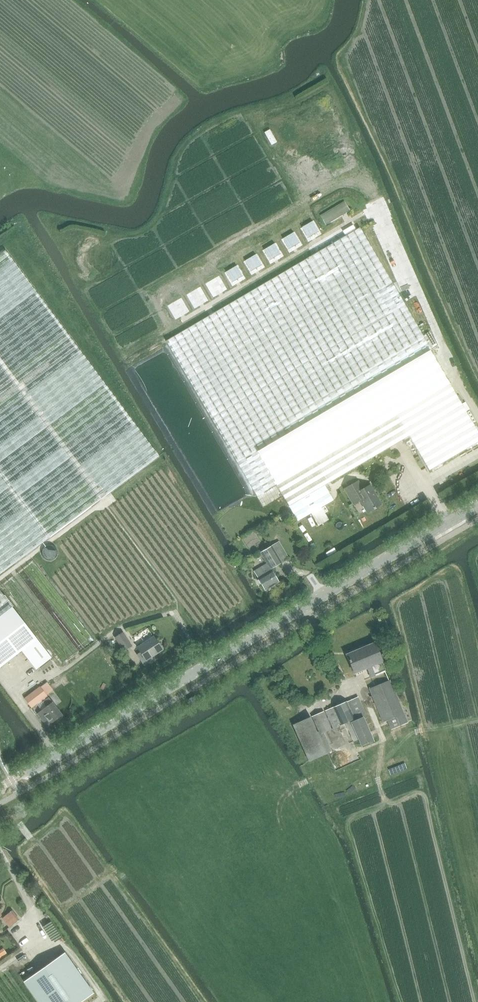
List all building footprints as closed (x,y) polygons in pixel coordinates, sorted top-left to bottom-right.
[(345,201),(321,216),(327,225),(351,210),(345,201)] [(312,218),(298,227),(306,239),(320,230),(312,218)] [(166,341),(184,371),(257,496),(276,484),(297,521),(311,513),(318,526),(329,520),(321,507),(333,500),(325,486),(409,437),(429,472),(477,443),(477,433),(466,413),(470,410),(466,402),(462,405),(449,384),(451,383),(444,371),(360,228),(166,341)] [(290,231),(278,238),(284,250),(297,242),(290,231)] [(280,251),(273,240),(259,249),(266,260),(280,251)] [(0,254),(0,574),(159,456),(5,250),(0,254)] [(261,263),(254,252),(242,260),(249,271),(261,263)] [(241,274),(235,263),(221,271),(228,282),(241,274)] [(358,481),(344,489),(353,504),(359,500),(367,513),(382,504),(371,485),(363,489),(358,481)] [(271,569),(289,559),(279,541),(261,552),(267,563),(254,571),(265,590),(279,582),(271,569)] [(2,584),(65,665),(95,642),(96,641),(33,560),(2,584)] [(23,650),(37,669),(52,658),(12,607),(0,593),(0,668),(23,650)] [(124,651),(132,646),(123,633),(116,638),(124,651)] [(155,638),(138,649),(142,654),(139,656),(144,665),(154,659),(152,657),(163,650),(155,638)] [(375,675),(386,671),(375,643),(347,655),(355,673),(371,666),(375,675)] [(383,722),(388,720),(392,729),(408,723),(390,680),(369,689),(383,722)] [(32,708),(38,703),(43,709),(37,714),(47,726),(52,722),(62,715),(52,702),(47,695),(53,690),(47,682),(41,687),(40,686),(24,698),(32,708)] [(191,704),(197,700),(195,695),(188,699),(191,704)] [(362,746),(374,741),(363,717),(367,715),(358,697),(347,702),(347,701),(326,710),(334,729),(351,721),(362,746)] [(312,716),(319,732),(318,732),(312,717),(294,725),(310,761),(333,751),(324,733),(332,729),(324,711),(312,716)] [(19,918),(13,911),(7,915),(13,923),(19,918)] [(65,952),(24,981),(38,1001),(81,1001),(94,993),(65,952)]
